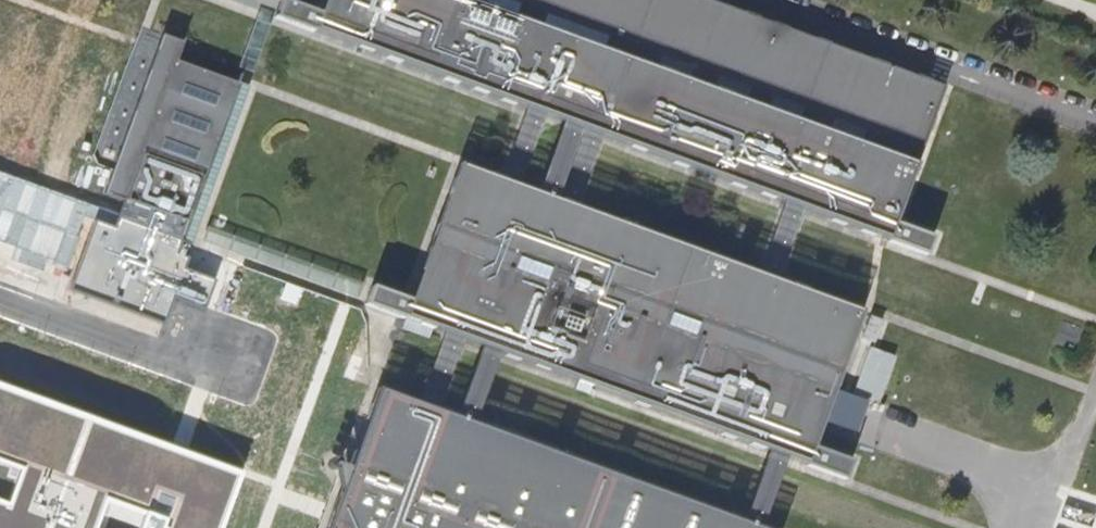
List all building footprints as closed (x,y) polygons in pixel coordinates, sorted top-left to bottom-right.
[(679,0),(319,0),(310,24),(277,12),(270,29),(304,42),(520,119),(539,126),(577,141),(597,148),(777,213),(797,220),(880,251),(921,266),(927,249),(887,234),(938,94),(679,0)] [(177,61),(184,42),(163,34),(104,194),(124,202),(118,219),(191,246),(250,88),(177,61)] [(520,119),(492,194),(512,201),(539,126),(520,119)] [(577,141),(550,215),(569,222),(597,148),(577,141)] [(492,194),(453,180),(405,314),(365,300),(359,316),(399,331),(437,345),(456,352),(800,474),(839,489),(844,474),(806,460),(855,323),(771,293),(752,286),(569,222),(550,215),(512,201),(492,194)] [(797,220),(777,213),(752,286),(771,293),(797,220)] [(437,345),(411,415),(429,421),(456,352),(437,345)] [(239,472),(0,385),(0,527),(219,527),(239,472)] [(370,400),(324,527),(726,527),(429,421),(411,415),(370,400)]
